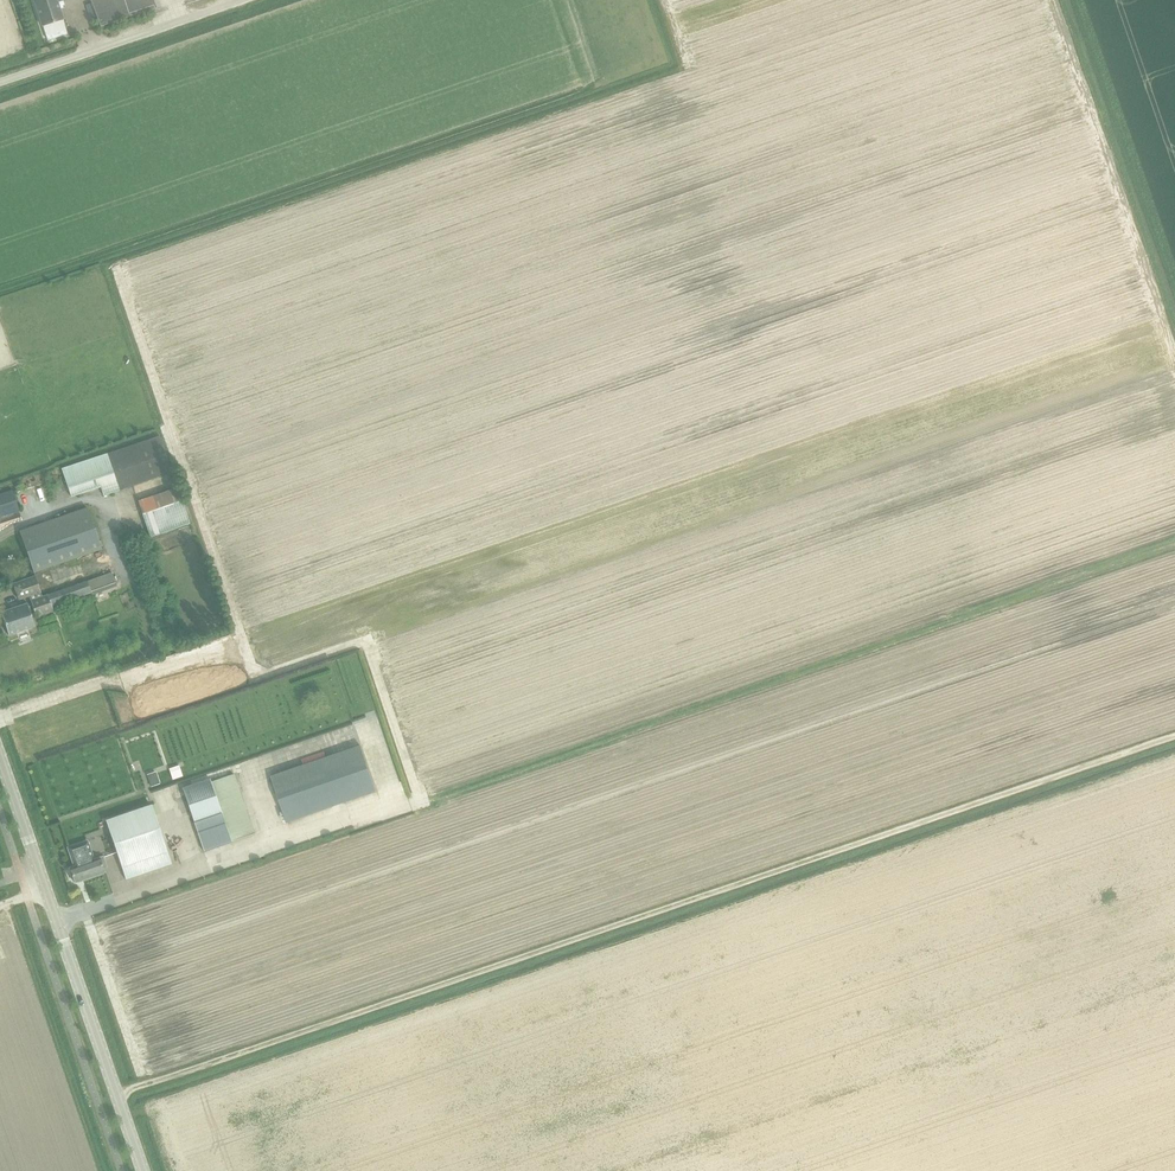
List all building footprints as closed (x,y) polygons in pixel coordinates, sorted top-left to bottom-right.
[(42,27),(43,26),(48,40),(66,34),(62,20),(63,20),(57,2),(65,0),(33,0),(42,27)] [(99,29),(156,10),(153,0),(90,0),(99,29)] [(160,436),(62,468),(72,497),(101,488),(103,495),(172,472),(160,436)] [(178,488),(138,501),(149,536),(189,523),(178,488)] [(20,516),(11,491),(0,495),(0,523),(20,516)] [(87,508),(19,531),(34,573),(66,562),(101,550),(87,508)] [(128,521),(123,523),(127,534),(132,532),(128,521)] [(35,617),(45,613),(48,621),(56,619),(53,611),(51,606),(116,584),(112,573),(42,597),(35,576),(13,584),(18,600),(29,596),(35,617)] [(143,617),(134,591),(124,594),(132,620),(143,617)] [(35,626),(27,604),(1,613),(8,635),(35,626)] [(272,778),(283,811),(287,823),(377,791),(373,782),(362,748),(272,778)] [(178,773),(167,776),(170,787),(181,784),(178,773)] [(210,778),(183,787),(204,852),(231,842),(210,778)] [(158,779),(146,783),(149,794),(162,790),(158,779)] [(125,879),(171,863),(154,816),(159,814),(156,804),(105,822),(125,879)] [(69,869),(74,883),(104,872),(103,869),(105,868),(104,865),(105,865),(103,857),(93,860),(87,842),(68,848),(74,867),(69,869)]
